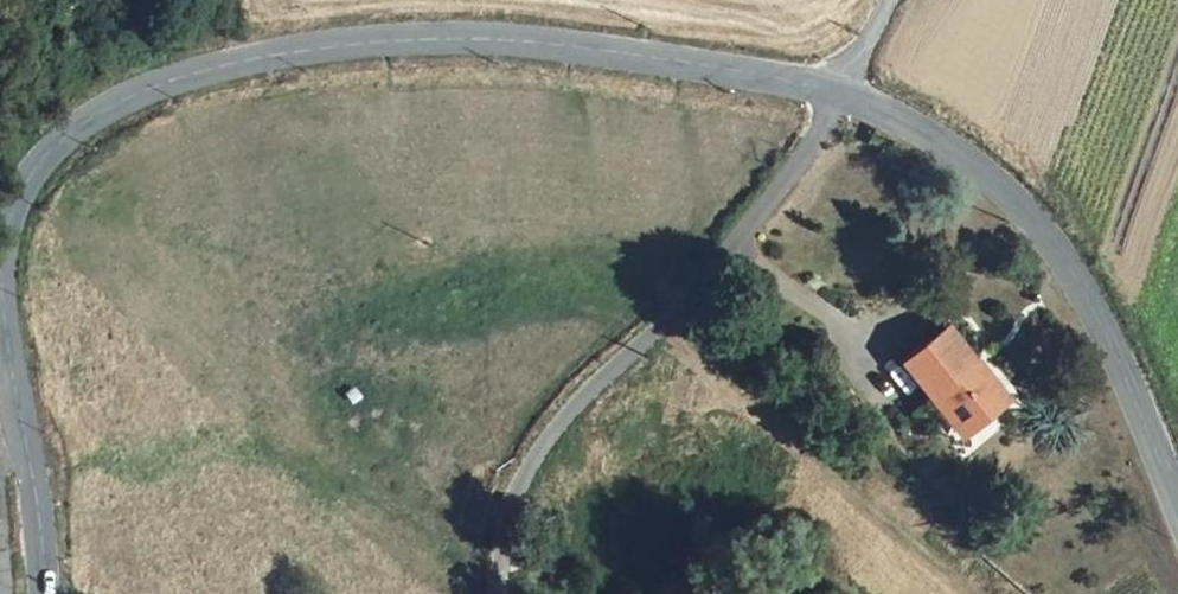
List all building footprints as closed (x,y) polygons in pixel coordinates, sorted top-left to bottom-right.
[(985,366),(958,328),(905,366),(934,405),(942,400),(968,436),(1008,406),(980,369),(985,366)]
